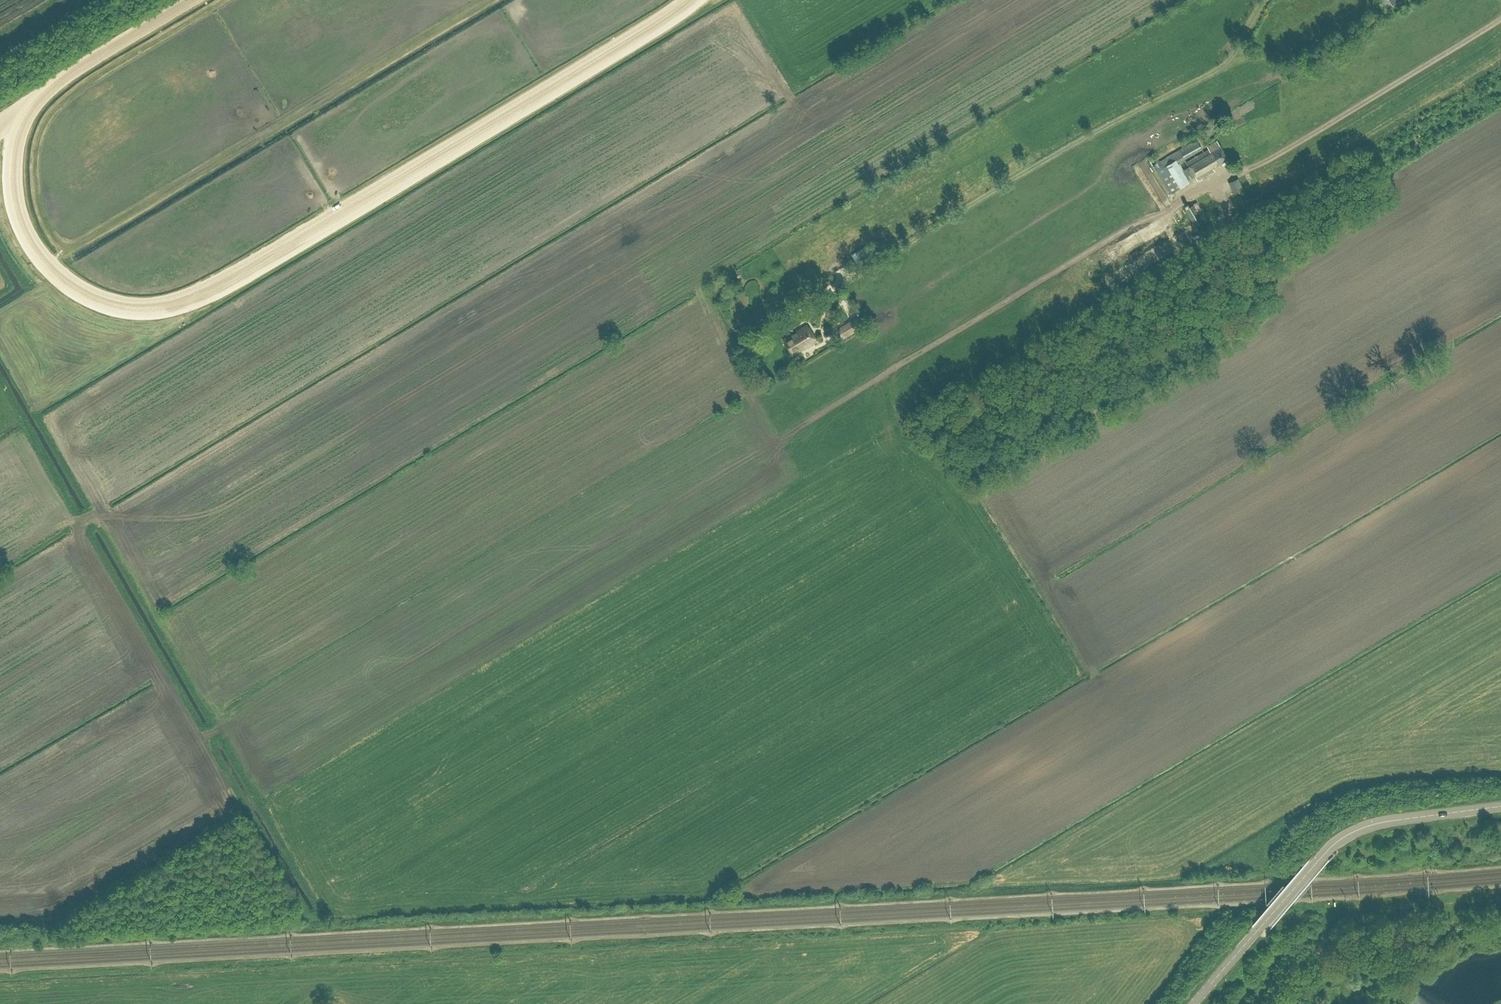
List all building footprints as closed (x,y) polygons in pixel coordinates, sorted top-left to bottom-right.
[(1189,182),(1196,178),(1197,180),(1214,170),(1213,167),(1228,159),(1217,140),(1207,146),(1208,149),(1186,162),(1185,159),(1203,149),(1198,142),(1196,140),(1167,157),(1153,166),(1171,193),(1189,182)] [(1239,177),(1229,182),(1234,194),(1244,189),(1239,177)] [(1194,227),(1204,222),(1193,204),(1184,209),(1194,227)] [(869,244),(852,254),(860,269),(877,259),(869,244)] [(844,339),(863,327),(856,316),(837,328),(844,339)] [(812,340),(816,338),(807,324),(796,331),(797,333),(793,336),(791,334),(783,339),(792,354),(803,348),(804,349),(814,343),(812,340)]
